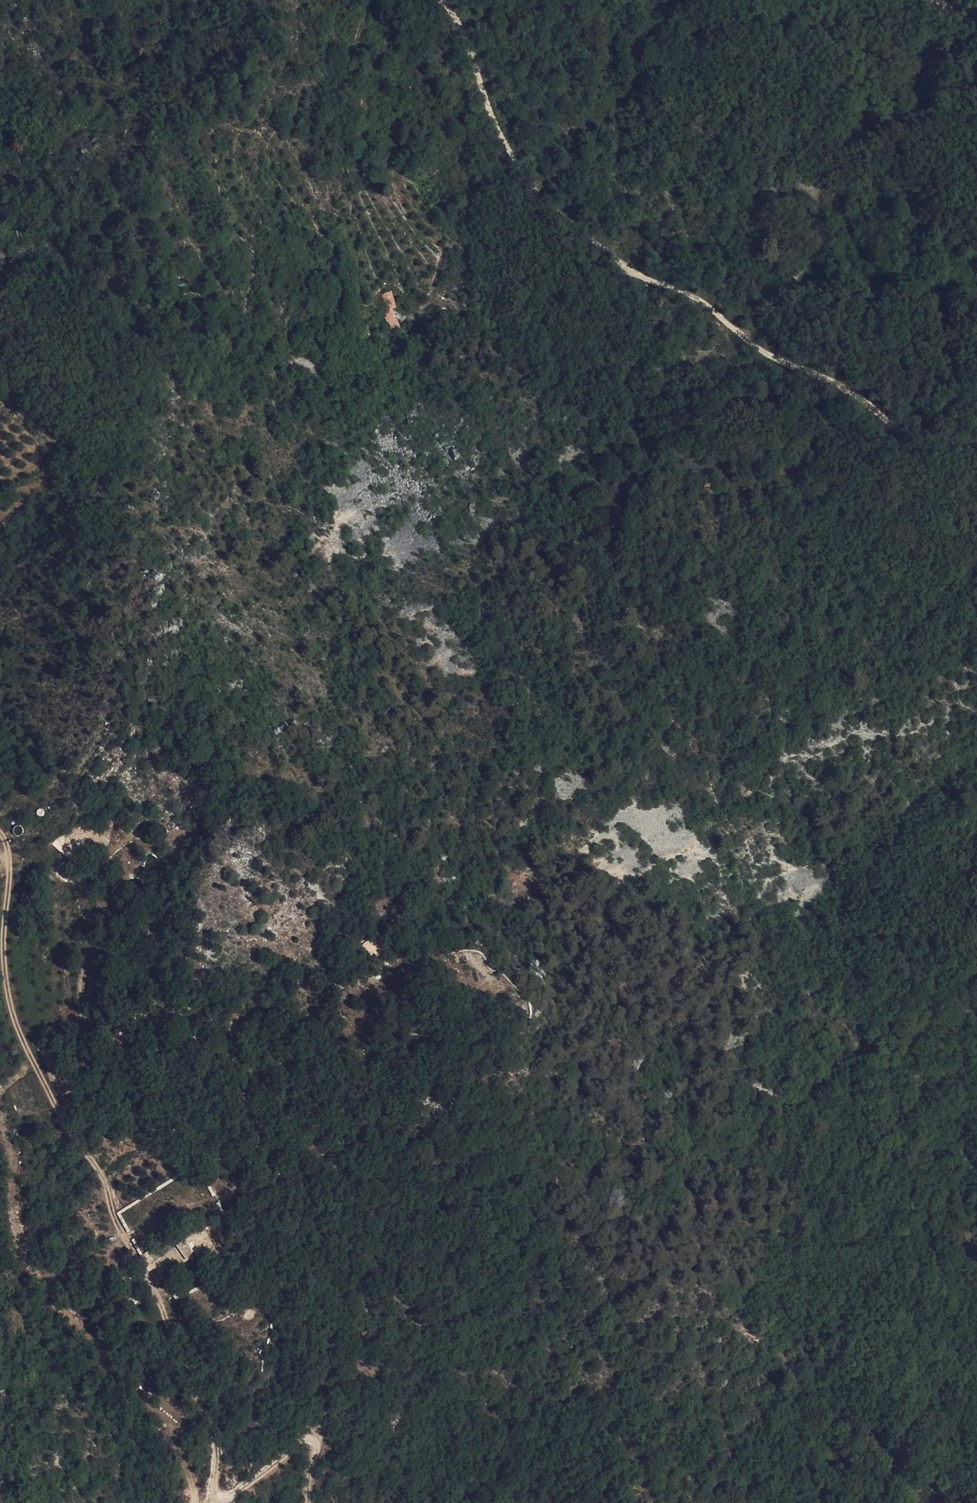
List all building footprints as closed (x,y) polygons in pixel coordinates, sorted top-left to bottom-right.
[(393,291),(382,293),(386,328),(397,327),(393,291)] [(182,1232),(185,1240),(198,1236),(196,1227),(182,1232)]
